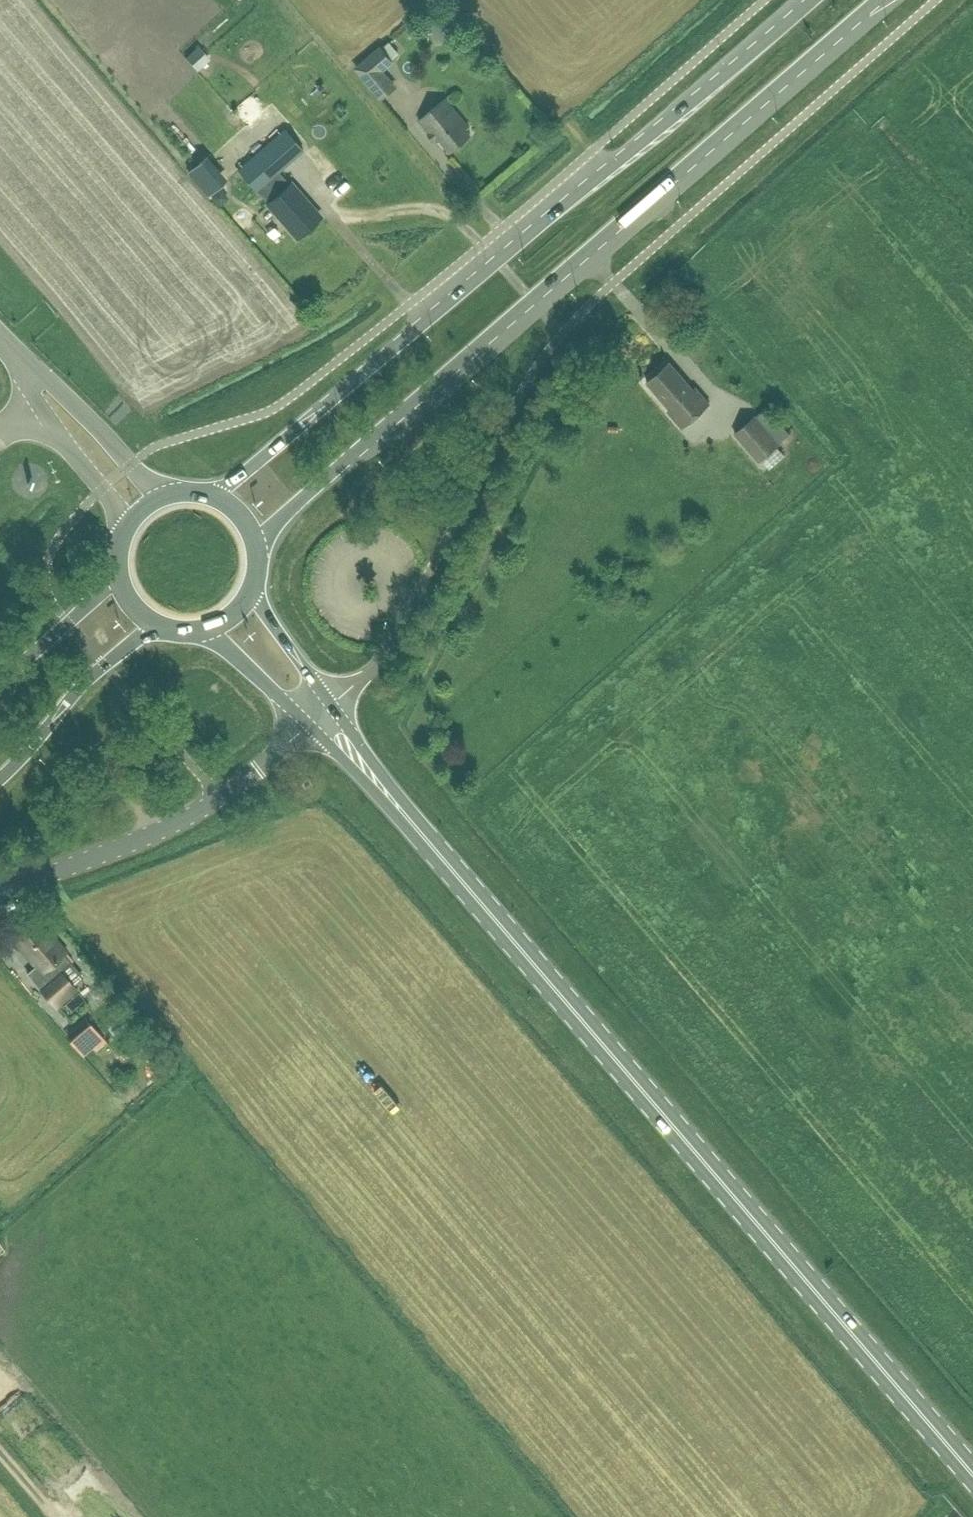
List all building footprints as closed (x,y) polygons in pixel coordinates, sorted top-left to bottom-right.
[(380,47),(356,67),(367,80),(391,60),(380,47)] [(449,151),(470,134),(465,128),(468,125),(446,97),(418,119),(436,141),(439,138),(449,151)] [(295,236),(319,215),(290,181),(288,183),(277,171),(302,150),(283,128),(236,169),(255,190),(256,190),(266,202),(295,236)] [(681,427),(709,402),(695,386),(692,388),(669,361),(646,381),(669,408),(667,410),(681,427)] [(754,415),(734,433),(758,460),(778,443),(754,415)] [(50,976),(59,968),(61,970),(70,962),(62,953),(65,951),(50,933),(46,935),(34,920),(14,937),(42,970),(43,969),(50,976)] [(74,1028),(93,1049),(96,1052),(107,1042),(85,1019),(74,1028)]
